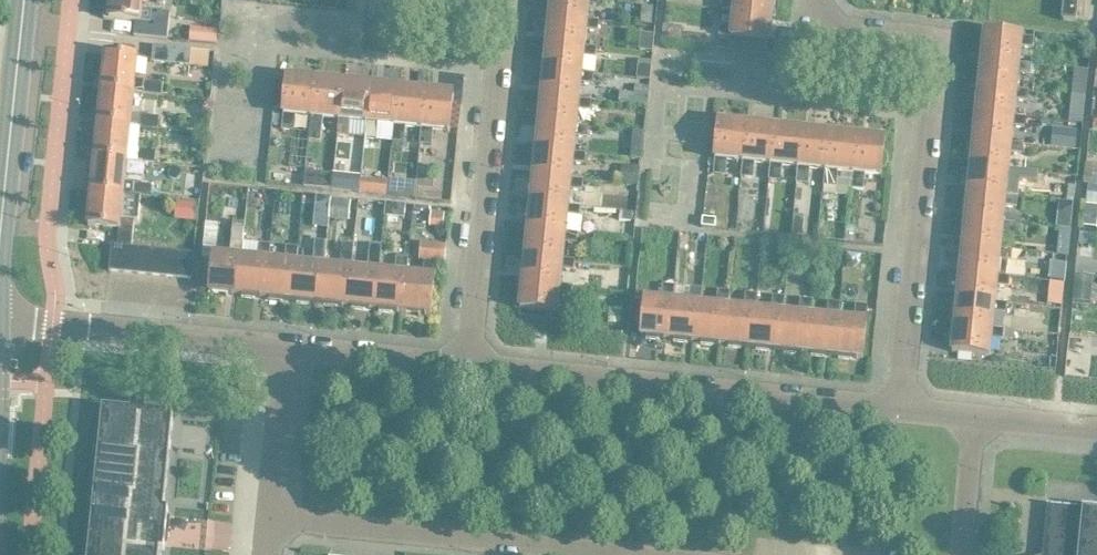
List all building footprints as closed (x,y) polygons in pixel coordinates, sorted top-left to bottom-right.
[(102,17),(135,20),(133,34),(138,34),(166,37),(168,23),(169,11),(150,9),(141,8),(142,0),(110,0),(109,7),(103,6),(102,17)] [(586,19),(588,2),(599,3),(599,0),(549,0),(548,15),(586,19)] [(721,7),(733,8),(771,13),(772,0),(722,0),(721,7)] [(1074,19),(1076,0),(1061,0),(1059,18),(1074,19)] [(641,4),(639,22),(650,23),(652,5),(641,4)] [(771,13),(733,8),(731,26),(719,24),(718,34),(731,36),(730,36),(768,40),(771,13)] [(545,41),(584,45),(585,30),(596,32),(598,20),(586,19),(548,15),(545,41)] [(681,26),(663,24),(662,38),(679,40),(681,26)] [(191,26),(190,40),(217,43),(218,29),(191,26)] [(980,58),(1018,62),(1020,45),(1032,47),(1033,36),(983,30),(980,58)] [(639,32),(638,48),(651,49),(652,33),(639,32)] [(542,67),(581,71),(583,56),(594,57),(595,46),(584,45),(545,41),(542,67)] [(152,45),(151,61),(189,65),(190,49),(152,45)] [(96,76),(95,87),(101,87),(132,90),(141,91),(160,93),(162,81),(143,79),(134,78),(136,55),(105,52),(102,77),(96,76)] [(978,84),(1016,88),(1017,72),(1029,73),(1030,63),(1018,62),(980,58),(978,84)] [(635,77),(648,78),(650,60),(636,59),(635,77)] [(540,94),(578,98),(580,82),(591,83),(592,72),(581,71),(542,67),(540,94)] [(1077,81),(1087,82),(1088,69),(1074,67),(1073,76),(1077,81)] [(294,114),(310,116),(315,78),(286,75),(281,128),(293,129),(294,114)] [(321,117),(337,119),(342,80),(315,78),(310,116),(308,141),(319,142),(321,117)] [(365,121),(369,83),(342,80),(337,119),(336,133),(348,135),(349,120),(365,121)] [(377,123),(392,124),(396,86),(369,83),(365,121),(364,136),(375,138),(377,123)] [(634,84),(633,92),(632,103),(647,104),(648,86),(634,84)] [(975,110),(1013,115),(1015,98),(1037,100),(1038,91),(1016,88),(978,84),(975,110)] [(396,86),(392,124),(391,139),(403,140),(404,125),(420,127),(424,89),(396,86)] [(93,110),(91,120),(97,121),(97,120),(129,124),(138,125),(157,127),(158,115),(139,113),(130,112),(132,90),(101,87),(99,111),(93,110)] [(424,89),(420,127),(418,142),(430,143),(432,128),(449,130),(453,92),(424,89)] [(537,120),(576,124),(577,108),(588,109),(590,99),(578,98),(540,94),(537,120)] [(1068,120),(1083,122),(1084,108),(1074,107),(1069,111),(1068,120)] [(972,138),(1010,142),(1012,125),(1023,127),(1024,116),(1013,115),(975,110),(972,138)] [(89,144),(88,155),(94,155),(125,158),(134,159),(153,161),(154,149),(136,147),(138,125),(129,124),(97,120),(97,121),(95,145),(89,144)] [(576,124),(537,120),(534,147),(573,151),(575,135),(586,136),(587,125),(576,124)] [(742,160),(745,123),(717,120),(713,166),(724,167),(725,159),(742,160)] [(252,145),(266,147),(269,124),(256,122),(252,145)] [(769,163),(773,126),(745,123),(742,160),(741,169),(752,170),(753,162),(769,163)] [(796,166),(800,128),(773,126),(769,163),(768,171),(779,173),(780,164),(796,166)] [(1076,147),(1077,129),(1052,127),(1050,145),(1076,147)] [(824,169),(828,131),(800,128),(796,166),(796,174),(807,176),(808,167),(824,169)] [(641,158),(643,130),(632,130),(630,157),(641,158)] [(851,172),(855,134),(828,131),(824,169),(823,177),(835,178),(836,170),(851,172)] [(855,134),(851,172),(851,180),(862,181),(862,173),(880,175),(884,137),(855,134)] [(970,164),(1007,168),(1009,151),(1021,153),(1022,143),(1010,142),(972,138),(970,164)] [(532,174),(570,178),(572,162),(583,163),(584,152),(573,151),(534,147),(532,174)] [(85,179),(84,189),(90,189),(122,192),(122,193),(130,193),(149,196),(151,184),(132,182),(123,181),(125,158),(94,155),(91,179),(85,179)] [(647,161),(647,194),(667,194),(668,162),(647,161)] [(1084,182),(1096,183),(1096,163),(1086,161),(1084,182)] [(638,185),(640,165),(621,163),(620,183),(638,185)] [(967,190),(1005,194),(1006,178),(1033,181),(1034,171),(1007,168),(970,164),(967,190)] [(302,185),(330,188),(331,173),(304,170),(302,185)] [(334,173),(333,188),(360,190),(361,175),(334,173)] [(529,200),(568,204),(569,188),(580,189),(581,188),(592,189),(593,180),(570,178),(532,174),(529,200)] [(374,178),(372,193),(386,194),(387,180),(374,178)] [(159,208),(180,209),(181,189),(159,188),(159,208)] [(90,189),(87,224),(118,227),(116,244),(124,245),(130,245),(133,218),(119,217),(122,192),(90,189)] [(964,217),(1002,221),(1003,204),(1015,205),(1016,196),(1005,194),(967,190),(964,217)] [(316,194),(314,205),(328,206),(330,195),(316,194)] [(331,197),(330,216),(349,217),(351,199),(331,197)] [(526,227),(565,231),(566,214),(578,215),(579,205),(568,204),(529,200),(526,227)] [(1057,200),(1054,226),(1068,228),(1071,201),(1057,200)] [(404,218),(405,205),(385,202),(383,216),(404,218)] [(1096,220),(1096,205),(1086,203),(1083,225),(1096,226),(1096,220)] [(429,225),(443,226),(444,215),(430,214),(429,225)] [(714,227),(715,218),(702,216),(701,226),(714,227)] [(962,243),(999,248),(1001,230),(1012,231),(1013,222),(1002,221),(964,217),(962,243)] [(235,293),(239,256),(242,227),(231,226),(228,255),(216,253),(211,253),(211,258),(207,290),(235,293)] [(524,253),(562,257),(564,241),(575,242),(576,232),(565,231),(526,227),(524,253)] [(1092,245),(1093,233),(1079,231),(1078,243),(1092,245)] [(318,302),(321,264),(324,240),(313,239),(310,263),(295,261),(291,299),(318,302)] [(263,296),(267,259),(268,243),(257,242),(255,258),(239,256),(235,293),(263,296)] [(346,304),(373,307),(377,270),(380,243),(368,242),(365,269),(350,267),(346,304)] [(405,273),(401,310),(430,313),(434,276),(432,276),(434,260),(443,261),(445,245),(419,242),(417,258),(422,259),(420,275),(405,273)] [(110,243),(107,269),(121,270),(124,245),(116,244),(110,243)] [(959,270),(996,274),(998,257),(1010,258),(1010,249),(999,248),(962,243),(959,270)] [(124,245),(121,270),(135,271),(138,246),(130,245),(124,245)] [(291,299),(295,261),(296,246),(284,245),(283,260),(267,259),(263,296),(291,299)] [(138,246),(135,271),(148,273),(151,248),(138,246)] [(151,248),(148,273),(162,274),(165,249),(151,248)] [(165,249),(162,274),(176,276),(179,251),(165,249)] [(346,304),(350,267),(351,252),(339,250),(338,266),(321,264),(318,302),(346,304)] [(179,251),(176,276),(190,277),(193,252),(179,251)] [(860,261),(861,253),(846,251),(844,266),(852,267),(860,261)] [(521,279),(559,283),(561,267),(572,268),(573,258),(562,257),(524,253),(521,279)] [(377,270),(373,307),(401,310),(405,273),(406,257),(394,256),(393,272),(377,270)] [(956,296),(994,300),(995,284),(1007,285),(1008,275),(996,274),(959,270),(956,296)] [(571,284),(559,283),(521,279),(518,307),(557,311),(558,294),(570,295),(571,284)] [(1060,309),(1063,282),(1049,280),(1046,307),(1060,309)] [(1091,288),(1072,286),(1071,300),(1090,302),(1091,288)] [(667,338),(671,299),(672,291),(660,290),(660,298),(644,297),(640,335),(667,338)] [(695,340),(699,302),(700,294),(689,293),(688,301),(671,299),(667,338),(695,340)] [(723,343),(726,305),(727,297),(715,296),(715,304),(699,302),(695,340),(723,343)] [(954,323),(991,327),(993,311),(1004,312),(1005,302),(994,300),(956,296),(954,323)] [(1028,317),(1041,318),(1043,299),(1029,298),(1028,317)] [(750,346),(754,308),(755,300),(744,299),(743,307),(726,305),(723,343),(750,346)] [(754,308),(750,346),(778,349),(782,311),(782,302),(771,301),(770,310),(754,308)] [(805,352),(809,314),(810,305),(798,304),(798,313),(782,311),(778,349),(805,352)] [(608,306),(607,321),(620,323),(622,307),(608,306)] [(833,354),(837,317),(838,308),(826,307),(825,315),(809,314),(805,352),(833,354)] [(853,318),(837,317),(833,354),(862,357),(866,320),(864,320),(865,311),(854,310),(853,318)] [(991,327),(954,323),(951,351),(988,355),(990,337),(1001,338),(1002,328),(991,327)] [(172,413),(145,411),(145,402),(130,401),(130,409),(102,406),(98,448),(93,448),(88,499),(92,500),(89,538),(84,537),(83,554),(158,554),(159,549),(163,549),(167,508),(163,508),(172,413)] [(1046,503),(1046,505),(1049,505),(1043,554),(1096,554),(1096,508),(1046,503)]
